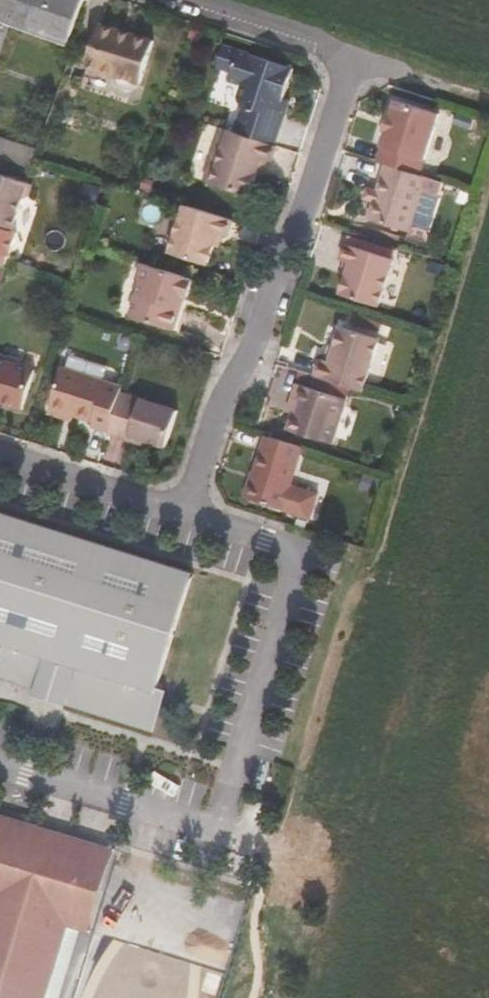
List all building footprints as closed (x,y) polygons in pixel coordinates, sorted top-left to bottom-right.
[(12,24),(69,44),(85,0),(0,0),(0,20),(12,24)] [(1,60),(12,24),(0,20),(0,60),(1,60)] [(143,81),(156,38),(102,21),(88,63),(118,73),(117,76),(121,83),(134,87),(140,83),(141,80),(143,81)] [(237,132),(277,145),(286,118),(276,115),(281,101),(285,103),(296,66),(226,45),(219,67),(234,72),(231,81),(246,86),(242,99),(246,106),(237,132)] [(387,132),(377,161),(388,164),(392,166),(399,168),(420,175),(439,114),(396,101),(392,116),(389,115),(384,131),(387,132)] [(274,162),(279,146),(277,145),(237,132),(224,128),(206,181),(252,196),(264,159),(274,162)] [(32,164),(36,145),(0,136),(0,155),(32,164)] [(392,166),(388,164),(383,178),(388,180),(392,166)] [(399,168),(392,166),(388,180),(383,178),(370,220),(411,232),(414,223),(431,229),(445,183),(420,175),(399,168)] [(0,174),(0,227),(16,231),(25,201),(32,197),(36,185),(0,174)] [(229,236),(234,220),(186,205),(171,253),(209,265),(215,245),(219,233),(224,234),(229,236)] [(224,234),(219,233),(215,245),(220,247),(224,234)] [(394,258),(346,243),(341,259),(351,262),(341,293),(379,306),(394,258)] [(189,297),(194,279),(144,263),(138,280),(142,286),(132,316),(174,329),(181,309),(176,307),(180,295),(189,297)] [(321,359),(316,376),(342,384),(363,391),(380,339),(342,327),(336,348),(331,362),(326,360),(321,359)] [(331,362),(336,348),(331,346),(326,360),(331,362)] [(0,359),(0,402),(24,410),(36,370),(0,359)] [(51,407),(95,421),(93,426),(110,431),(122,393),(124,387),(107,382),(64,368),(51,407)] [(334,444),(348,399),(338,396),(342,384),(316,376),(312,388),(298,383),(292,401),(297,402),(288,429),(334,444)] [(179,411),(122,393),(110,431),(109,433),(130,440),(132,435),(168,447),(179,411)] [(292,483),(303,445),(267,434),(248,496),(312,515),(320,491),(292,483)] [(6,642),(5,646),(0,645),(0,657),(1,657),(1,659),(11,663),(12,661),(27,666),(22,681),(38,686),(36,693),(156,731),(169,689),(159,686),(195,573),(0,511),(0,640),(6,642)] [(1,659),(0,661),(0,674),(22,681),(27,666),(12,661),(11,663),(1,659)] [(95,842),(0,813),(0,890),(42,903),(47,889),(78,898),(95,842)] [(116,849),(95,842),(78,898),(47,889),(42,903),(0,890),(0,968),(52,983),(47,997),(60,997),(81,928),(91,931),(116,849)] [(52,983),(0,968),(0,997),(47,997),(52,983)]
